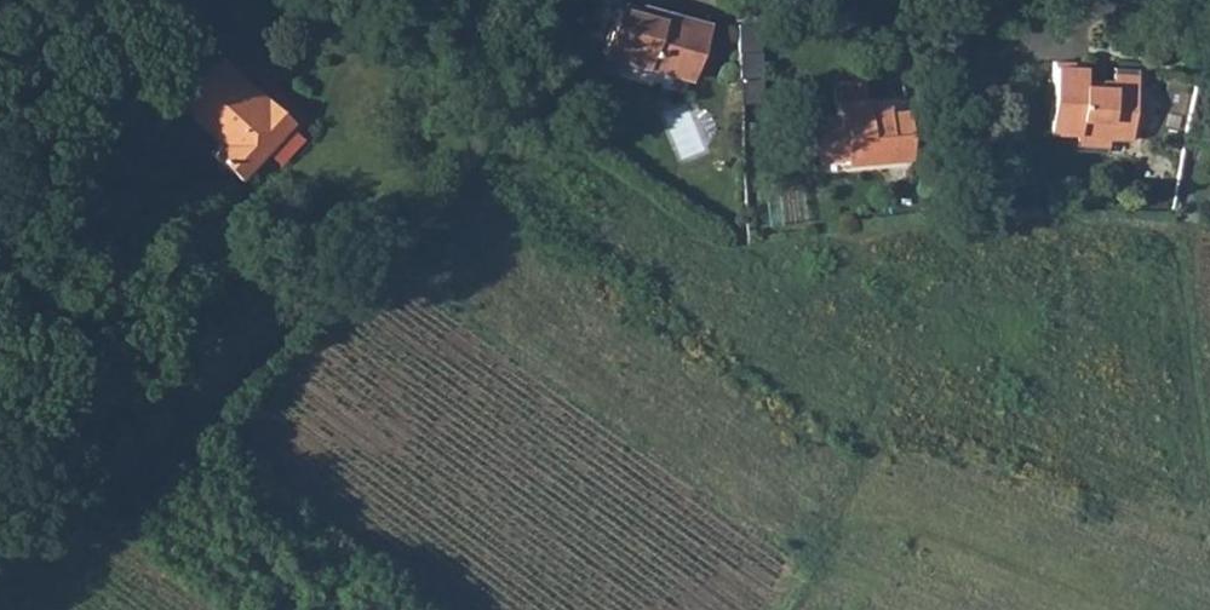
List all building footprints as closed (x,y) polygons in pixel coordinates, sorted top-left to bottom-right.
[(688,80),(697,50),(705,27),(656,13),(654,21),(616,9),(609,8),(595,53),(620,60),(652,70),(688,80)] [(755,23),(731,26),(734,55),(757,54),(755,23)] [(734,55),(737,108),(760,106),(757,54),(734,55)] [(1099,125),(1111,125),(1107,75),(1102,75),(1101,84),(1071,82),(1072,60),(1043,58),(1039,125),(1068,127),(1067,133),(1099,134),(1099,125)] [(258,94),(251,101),(204,59),(190,72),(269,140),(286,120),(258,94)] [(233,177),(269,140),(190,72),(168,98),(215,141),(205,152),(233,177)] [(1124,76),(1107,75),(1111,125),(1121,126),(1124,76)] [(829,114),(808,116),(812,158),(840,156),(841,160),(907,154),(901,92),(861,96),(859,79),(826,82),(829,114)]
